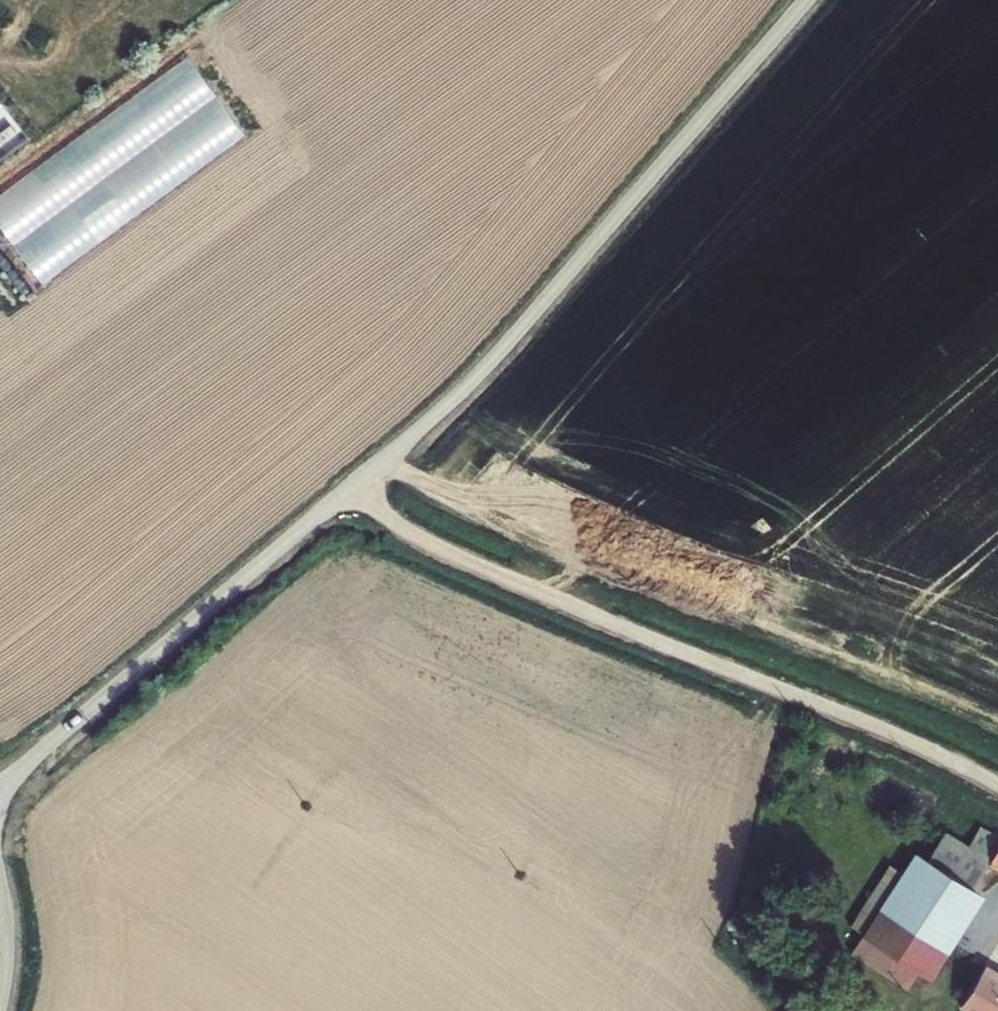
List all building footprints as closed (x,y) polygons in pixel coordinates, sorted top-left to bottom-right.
[(102,207),(114,225),(247,139),(195,58),(50,153),(68,181),(72,179),(80,192),(94,183),(108,203),(102,207)] [(997,855),(997,831),(986,825),(975,845),(953,834),(935,865),(915,855),(904,876),(889,867),(854,921),(869,930),(855,957),(914,993),(926,973),(937,980),(988,896),(977,890),(996,859),(997,855)] [(991,967),(986,976),(971,967),(954,995),(966,1003),(965,1006),(974,1010),(997,1010),(997,971),(991,967)]
